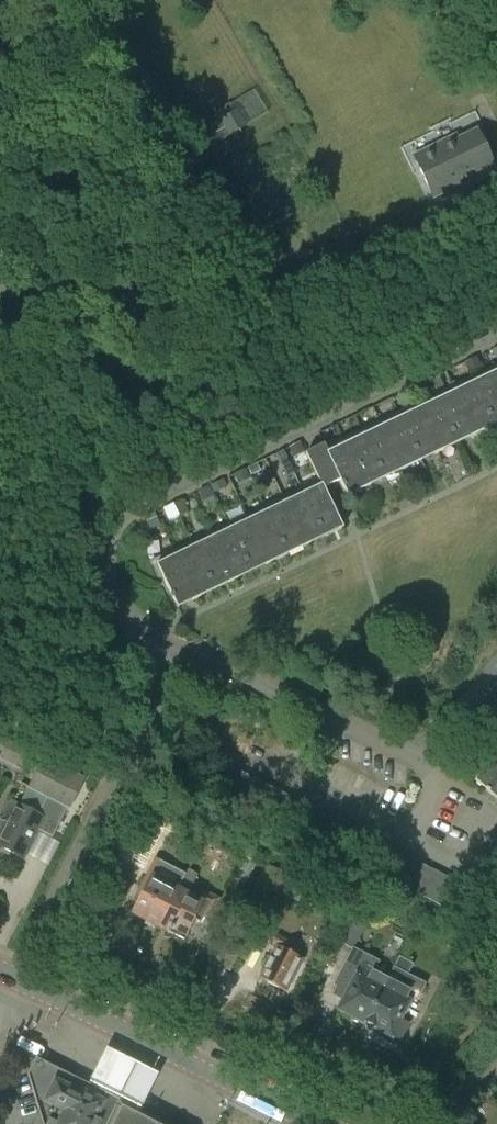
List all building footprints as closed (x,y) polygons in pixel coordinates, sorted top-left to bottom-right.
[(222,121),(200,133),(208,147),(269,114),(256,90),(233,102),(238,110),(233,112),(229,105),(218,111),(222,118),(220,119),(222,121)] [(415,161),(431,193),(432,193),(433,197),(452,188),(450,184),(492,164),(476,131),(458,140),(456,136),(439,144),(441,148),(415,161)] [(479,209),(462,217),(467,228),(484,220),(479,209)] [(496,425),(496,370),(327,452),(323,445),(305,454),(320,485),(156,565),(177,608),(342,528),(323,488),(339,481),(347,497),(496,425)] [(256,464),(247,468),(251,475),(260,471),(256,464)] [(249,479),(245,469),(234,474),(238,483),(249,479)] [(211,485),(214,493),(226,488),(223,480),(211,485)] [(208,486),(198,491),(203,501),(204,500),(212,496),(213,496),(208,486)] [(181,500),(174,504),(180,516),(187,512),(181,500)] [(174,504),(162,509),(168,521),(180,516),(174,504)] [(160,526),(154,513),(144,518),(150,530),(160,526)] [(13,729),(23,735),(29,723),(19,718),(13,729)] [(10,761),(19,744),(0,734),(0,756),(10,761)] [(474,781),(496,801),(496,754),(474,781)] [(31,789),(48,798),(48,797),(58,802),(60,799),(65,802),(60,812),(65,815),(68,809),(70,809),(85,781),(46,760),(31,789)] [(232,802),(244,808),(257,781),(245,776),(232,802)] [(244,808),(255,814),(269,787),(257,781),(244,808)] [(255,814),(267,820),(281,793),(269,787),(255,814)] [(48,798),(38,816),(12,802),(0,825),(0,847),(23,859),(38,830),(53,838),(65,815),(60,812),(65,802),(60,799),(58,802),(48,797),(48,798)] [(143,812),(129,837),(154,850),(167,825),(143,812)] [(385,879),(397,885),(410,858),(399,852),(385,879)] [(144,887),(131,913),(157,927),(177,890),(158,880),(168,861),(158,856),(142,886),(144,887)] [(397,885),(409,891),(422,864),(410,858),(397,885)] [(409,891),(421,897),(434,870),(422,864),(409,891)] [(299,892),(302,886),(265,866),(246,902),(270,915),(281,894),(284,895),(283,896),(310,911),(319,894),(312,891),(308,897),(299,892)] [(177,890),(157,927),(184,940),(194,920),(200,923),(203,916),(208,918),(217,899),(203,892),(198,901),(187,895),(197,875),(187,870),(177,890)] [(421,897),(433,903),(446,876),(434,870),(421,897)] [(433,903),(444,908),(458,882),(446,876),(433,903)] [(458,882),(444,908),(456,914),(469,888),(458,882)] [(353,916),(365,922),(376,899),(364,893),(353,916)] [(366,923),(365,922),(353,916),(352,916),(345,930),(339,943),(351,950),(352,948),(353,949),(362,931),(366,923)] [(284,950),(288,942),(275,935),(271,944),(275,947),(259,979),(285,992),(302,959),(284,950)] [(351,950),(333,985),(348,993),(339,1010),(350,1016),(351,1019),(357,1023),(361,1021),(364,1023),(387,980),(372,972),(378,962),(353,949),(352,948),(351,950)] [(387,980),(364,1023),(397,1040),(406,1023),(398,1019),(409,999),(416,1003),(426,984),(407,974),(413,964),(399,957),(387,980)] [(158,1073),(102,1046),(86,1079),(142,1107),(158,1073)] [(29,1075),(45,1123),(166,1123),(104,1093),(103,1095),(36,1060),(29,1075)]
